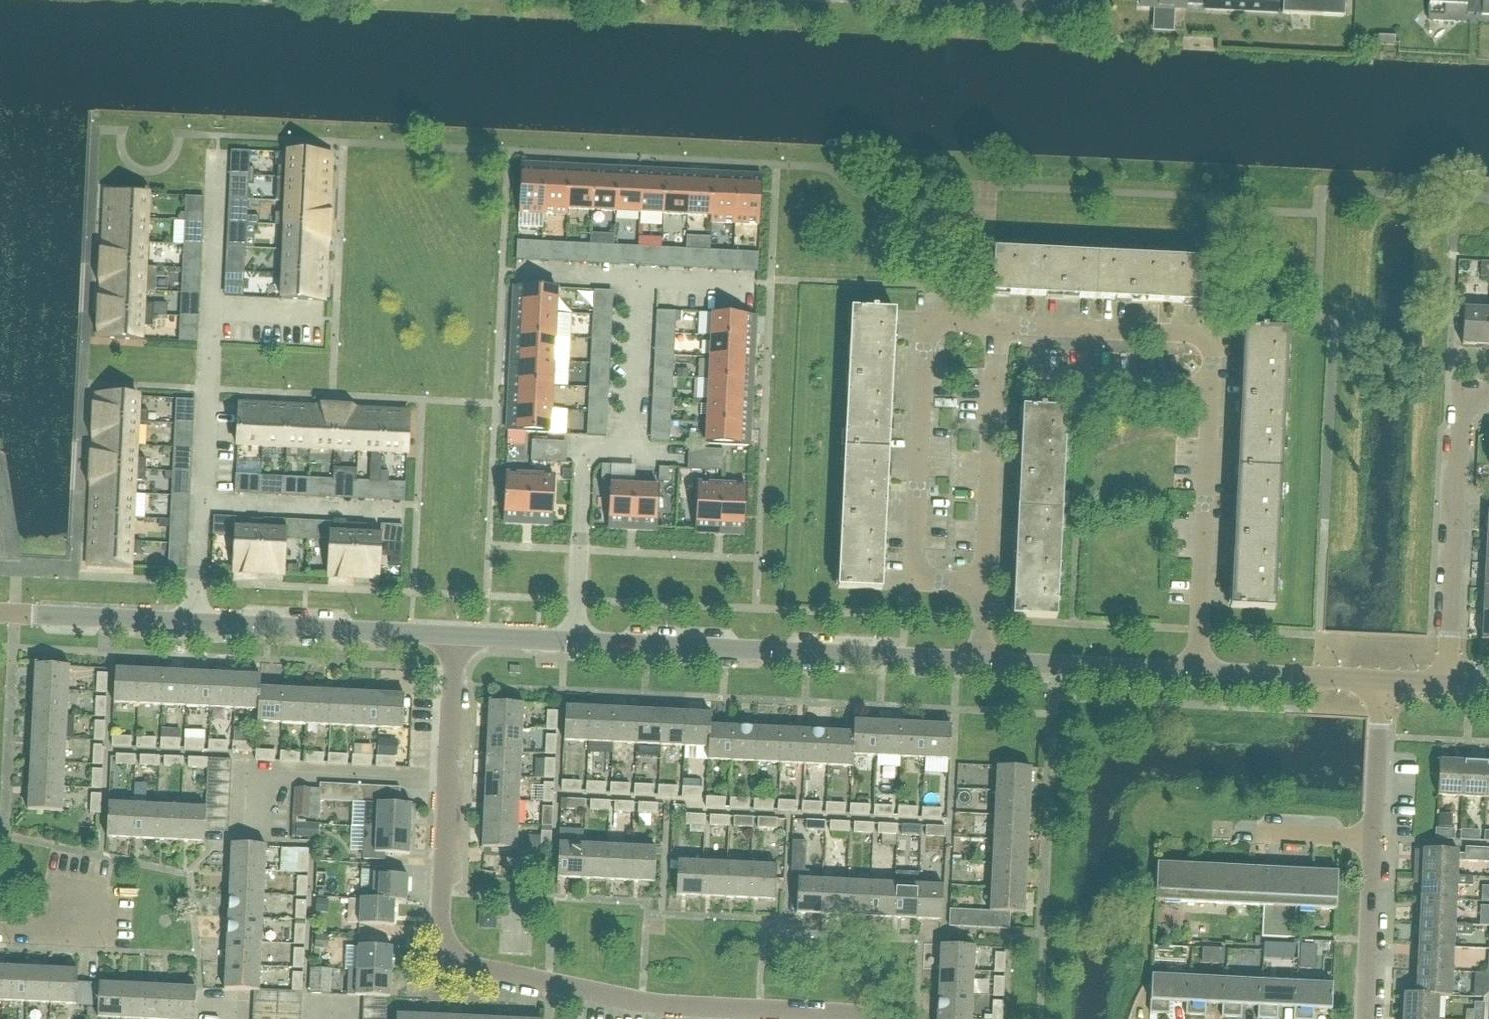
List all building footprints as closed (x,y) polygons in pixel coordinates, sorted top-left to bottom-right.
[(1141,7),(1185,10),(1186,6),(1206,7),(1205,11),(1277,14),(1278,0),(1141,0),(1141,7)] [(1282,15),(1344,18),(1345,0),(1283,0),(1282,15)] [(1428,21),(1465,23),(1466,8),(1479,9),(1479,15),(1488,16),(1488,0),(1429,0),(1428,21)] [(287,179),(330,181),(331,156),(289,154),(288,168),(277,167),(277,179),(287,180),(287,179)] [(518,214),(543,215),(545,167),(521,166),(518,214)] [(568,216),(568,210),(567,210),(569,168),(545,167),(543,215),(568,216)] [(233,168),(232,176),(246,177),(247,169),(233,168)] [(593,169),(569,168),(567,210),(568,210),(591,211),(593,169)] [(591,211),(615,213),(617,170),(593,169),(591,211)] [(615,213),(639,214),(641,172),(617,170),(615,213)] [(639,214),(663,215),(665,173),(641,172),(639,214)] [(663,215),(687,216),(689,174),(665,173),(663,215)] [(711,217),(713,175),(689,174),(687,216),(710,217),(711,217)] [(737,176),(713,175),(711,217),(710,217),(710,224),(735,225),(737,176)] [(246,185),(246,177),(232,176),(232,184),(246,185)] [(762,178),(737,176),(735,225),(759,226),(762,178)] [(286,203),(329,205),(330,181),(287,179),(287,180),(286,203)] [(104,218),(147,220),(148,195),(106,193),(104,218)] [(285,227),(327,229),(329,205),(286,203),(285,227)] [(187,214),(187,222),(201,223),(202,215),(187,214)] [(230,216),(230,224),(244,225),(245,217),(230,216)] [(146,244),(147,220),(104,218),(103,242),(146,244)] [(176,218),(176,240),(184,241),(185,218),(176,218)] [(201,223),(187,222),(186,230),(201,231),(201,223)] [(244,233),(244,225),(230,224),(229,232),(244,233)] [(284,251),(326,253),(327,229),(285,227),(284,251)] [(145,268),(146,244),(103,242),(102,266),(145,268)] [(524,262),(525,242),(517,242),(516,261),(524,262)] [(542,243),(541,262),(549,263),(550,244),(542,243)] [(566,244),(565,264),(573,264),(573,245),(566,244)] [(153,264),(183,264),(183,245),(154,245),(153,264)] [(590,246),(589,265),(597,265),(598,246),(590,246)] [(613,247),(613,266),(621,266),(621,247),(613,247)] [(637,248),(636,267),(644,268),(645,248),(637,248)] [(661,249),(660,268),(668,269),(669,250),(661,249)] [(685,250),(684,270),(692,270),(693,251),(685,250)] [(284,251),(283,275),(325,277),(326,253),(284,251)] [(992,296),(993,296),(1062,299),(1064,255),(994,251),(992,296)] [(709,252),(709,271),(717,271),(717,252),(709,252)] [(732,272),(740,273),(741,253),(733,253),(732,272)] [(1062,299),(1091,301),(1131,302),(1133,258),(1064,255),(1062,299)] [(1131,302),(1160,304),(1201,306),(1202,288),(1204,288),(1205,283),(1202,283),(1203,262),(1133,258),(1131,302)] [(185,262),(184,270),(199,271),(199,263),(185,262)] [(1488,278),(1488,262),(1481,262),(1480,278),(1488,278)] [(228,272),(242,273),(242,265),(228,264),(228,272)] [(102,266),(101,290),(143,292),(145,268),(102,266)] [(199,271),(184,270),(184,278),(198,279),(199,271)] [(242,273),(228,272),(227,280),(242,281),(242,273)] [(325,277),(283,275),(282,300),(324,302),(325,277)] [(513,312),(556,314),(557,289),(515,287),(513,312)] [(143,305),(143,292),(101,290),(100,314),(153,317),(153,305),(143,305)] [(612,310),(593,309),(593,317),(612,318),(612,310)] [(848,381),(892,383),(896,312),(878,312),(878,309),(873,309),(873,312),(851,311),(848,381)] [(1488,347),(1488,322),(1488,310),(1464,309),(1462,346),(1488,347)] [(183,310),(182,318),(197,319),(197,311),(183,310)] [(554,338),(556,314),(513,312),(512,336),(554,338)] [(152,328),(153,317),(100,314),(99,339),(141,341),(142,327),(152,328)] [(713,315),(712,337),(754,339),(755,317),(713,315)] [(197,319),(182,318),(182,326),(196,327),(197,319)] [(656,326),(655,334),(675,335),(675,327),(656,326)] [(1244,330),(1242,372),(1240,400),(1285,402),(1288,332),(1267,331),(1267,329),(1262,329),(1262,331),(1244,330)] [(592,333),(591,341),(611,342),(611,334),(592,333)] [(511,360),(553,362),(554,338),(512,336),(511,360)] [(711,359),(753,361),(754,339),(712,337),(711,359)] [(655,348),(654,356),(674,357),(674,349),(655,348)] [(591,357),(590,365),(609,366),(610,358),(591,357)] [(711,359),(709,380),(752,382),(753,361),(711,359)] [(552,386),(553,362),(511,360),(510,384),(552,386)] [(653,377),(672,378),(673,370),(654,369),(653,377)] [(752,382),(709,380),(708,402),(751,404),(752,382)] [(589,381),(589,389),(608,390),(609,382),(589,381)] [(848,381),(845,450),(889,452),(892,383),(848,381)] [(551,410),(552,386),(510,384),(509,408),(551,410)] [(652,399),(671,400),(672,392),(653,391),(652,399)] [(137,423),(137,424),(148,424),(148,412),(138,412),(138,398),(96,396),(95,421),(137,423)] [(1237,469),(1282,472),(1285,402),(1240,400),(1237,469)] [(708,402),(707,423),(749,425),(751,404),(708,402)] [(262,448),(264,406),(239,404),(237,447),(262,448)] [(588,405),(588,413),(607,414),(607,406),(588,405)] [(264,406),(262,448),(286,449),(288,407),(264,406)] [(288,407),(286,449),(310,450),(312,408),(288,407)] [(1019,479),(1064,481),(1067,411),(1046,410),(1046,407),(1041,407),(1041,410),(1023,409),(1019,479)] [(312,408),(310,450),(334,451),(336,409),(312,408)] [(549,435),(551,410),(509,408),(507,432),(549,435)] [(336,409),(334,451),(358,453),(360,410),(336,409)] [(382,454),(384,411),(360,410),(358,453),(372,453),(371,464),(381,465),(382,454)] [(384,411),(382,454),(407,455),(409,413),(384,411)] [(651,420),(670,421),(671,413),(652,412),(651,420)] [(177,425),(191,425),(192,417),(177,417),(177,425)] [(94,445),(136,447),(137,424),(137,423),(95,421),(94,445)] [(749,425),(707,423),(706,446),(748,448),(749,425)] [(191,425),(177,425),(177,433),(191,433),(191,425)] [(587,428),(587,436),(606,437),(606,429),(587,428)] [(650,443),(669,444),(670,436),(650,435),(650,443)] [(531,452),(547,453),(548,442),(532,442),(531,452)] [(136,447),(94,445),(92,469),(145,471),(146,461),(135,460),(136,447)] [(708,450),(707,461),(723,462),(723,451),(708,450)] [(845,450),(842,520),(886,522),(889,452),(845,450)] [(547,463),(547,453),(531,452),(531,462),(547,463)] [(723,462),(707,461),(706,471),(722,472),(723,462)] [(175,473),(189,473),(189,465),(175,465),(175,473)] [(612,466),(602,466),(601,480),(611,481),(612,466)] [(145,471),(92,469),(91,493),(134,495),(134,481),(145,482),(145,471)] [(659,469),(658,483),(668,483),(669,469),(659,469)] [(1237,469),(1235,511),(1234,539),(1278,541),(1282,472),(1237,469)] [(189,481),(189,473),(175,473),(174,481),(189,481)] [(503,523),(527,524),(530,476),(505,475),(503,523)] [(555,477),(530,476),(527,524),(552,526),(555,477)] [(235,492),(243,493),(243,478),(235,478),(235,492)] [(1019,479),(1016,548),(1060,550),(1064,481),(1019,479)] [(284,495),(284,480),(276,480),(276,494),(284,495)] [(284,480),(284,495),(292,495),(292,481),(284,480)] [(1475,489),(1488,490),(1488,480),(1476,480),(1475,489)] [(332,497),(332,483),(324,482),(324,497),(332,497)] [(340,483),(332,483),(332,497),(340,498),(340,483)] [(719,534),(722,485),(697,484),(695,533),(719,534)] [(380,499),(380,485),(372,485),(372,499),(380,499)] [(380,485),(380,499),(388,500),(388,485),(380,485)] [(722,485),(719,534),(744,535),(746,487),(722,485)] [(632,529),(634,487),(610,486),(608,528),(632,529)] [(634,487),(632,529),(657,531),(659,488),(634,487)] [(90,517),(132,519),(134,495),(91,493),(90,517)] [(173,513),(172,521),(187,521),(187,513),(173,513)] [(89,541),(131,543),(132,519),(90,517),(89,541)] [(214,520),(213,534),(221,534),(221,520),(214,520)] [(260,531),(261,531),(262,521),(250,520),(249,531),(236,530),(233,573),(258,574),(260,531)] [(882,592),(882,591),(886,522),(842,520),(838,590),(882,592)] [(186,529),(187,521),(172,521),(172,529),(186,529)] [(307,539),(308,524),(300,524),(299,538),(307,539)] [(316,525),(308,524),(307,539),(315,539),(316,525)] [(328,577),(353,578),(356,525),(345,525),(344,536),(330,535),(328,577)] [(356,525),(353,578),(378,580),(380,537),(367,537),(367,526),(356,525)] [(403,529),(395,528),(394,543),(402,543),(403,529)] [(260,531),(258,574),(283,575),(285,533),(261,531),(260,531)] [(1234,539),(1230,608),(1230,609),(1275,611),(1278,541),(1234,539)] [(142,543),(131,543),(89,541),(88,565),(130,568),(131,555),(141,556),(142,543)] [(171,545),(171,553),(185,553),(186,545),(171,545)] [(1012,618),(1057,620),(1060,550),(1016,548),(1012,618)] [(1488,642),(1488,616),(1483,615),(1483,616),(1481,617),(1481,629),(1482,630),(1481,641),(1488,642)] [(34,690),(69,692),(70,667),(36,665),(34,690)] [(113,705),(138,706),(140,671),(115,670),(113,705)] [(138,706),(162,708),(164,672),(140,671),(138,706)] [(162,708),(186,709),(188,673),(164,672),(162,708)] [(188,673),(186,709),(210,710),(212,674),(188,673)] [(107,694),(108,675),(98,674),(97,694),(107,694)] [(210,710),(234,711),(236,675),(212,674),(210,710)] [(234,711),(257,712),(258,712),(259,689),(260,689),(261,677),(236,675),(234,711)] [(283,690),(260,689),(259,689),(258,712),(257,712),(257,725),(282,726),(283,690)] [(68,716),(69,692),(34,690),(33,714),(68,716)] [(282,726),(306,727),(307,691),(283,690),(282,726)] [(306,727),(330,728),(331,692),(307,691),(306,727)] [(330,728),(354,729),(355,694),(331,692),(330,728)] [(354,729),(378,730),(379,695),(355,694),(354,729)] [(405,696),(379,695),(378,730),(403,732),(405,696)] [(106,718),(107,698),(96,698),(96,718),(106,718)] [(488,728),(523,730),(524,705),(489,704),(488,728)] [(588,744),(590,709),(565,707),(564,743),(588,744)] [(612,745),(614,710),(590,709),(588,744),(612,745)] [(636,746),(638,711),(614,710),(612,745),(636,746)] [(660,748),(662,712),(638,711),(636,746),(660,748)] [(556,732),(557,713),(547,712),(546,731),(556,732)] [(684,749),(686,713),(662,712),(660,748),(684,749)] [(709,727),(710,727),(711,715),(686,713),(684,749),(707,750),(708,750),(709,727)] [(68,716),(33,714),(32,738),(67,740),(67,739),(73,740),(74,717),(68,717),(68,716)] [(105,742),(106,722),(95,722),(94,742),(105,742)] [(877,758),(879,723),(854,722),(853,734),(854,734),(853,757),(854,757),(877,758)] [(901,759),(903,724),(879,723),(877,758),(901,759)] [(925,760),(927,725),(903,724),(901,759),(925,760)] [(927,725),(925,760),(949,761),(951,726),(927,725)] [(708,750),(707,750),(707,762),(732,763),(733,728),(710,727),(709,727),(708,750)] [(523,730),(488,728),(487,752),(522,754),(523,730)] [(733,728),(732,763),(756,764),(758,729),(733,728)] [(758,729),(756,764),(780,765),(782,730),(758,729)] [(804,767),(806,731),(782,730),(780,765),(804,767)] [(828,768),(830,732),(806,731),(804,767),(828,768)] [(854,734),(853,734),(830,732),(828,768),(853,769),(854,757),(853,757),(854,734)] [(555,756),(556,737),(545,736),(545,756),(555,756)] [(67,740),(32,738),(31,762),(66,764),(67,740)] [(113,747),(132,748),(133,738),(113,738),(113,747)] [(138,748),(157,749),(158,740),(138,739),(138,748)] [(161,749),(181,750),(181,740),(162,740),(161,749)] [(186,741),(186,751),(205,751),(205,742),(186,741)] [(209,752),(229,752),(229,743),(210,742),(209,752)] [(233,753),(253,753),(253,744),(234,743),(233,753)] [(104,766),(105,747),(94,746),(93,765),(104,766)] [(255,751),(255,754),(255,761),(274,762),(275,752),(255,751)] [(279,763),(299,764),(299,753),(280,752),(279,763)] [(485,776),(520,778),(522,754),(487,752),(485,776)] [(303,764),(323,765),(323,754),(304,754),(303,764)] [(137,756),(117,755),(117,766),(136,767),(137,756)] [(328,765),(347,766),(347,756),(328,755),(328,765)] [(351,766),(371,767),(372,757),(352,756),(351,766)] [(160,768),(161,758),(141,757),(141,767),(160,768)] [(184,769),(184,759),(165,758),(164,768),(184,769)] [(375,768),(395,769),(395,759),(376,758),(375,768)] [(208,770),(208,760),(189,759),(189,769),(208,770)] [(232,773),(233,761),(208,760),(208,770),(208,772),(232,773)] [(554,780),(555,760),(544,760),(543,780),(554,780)] [(1437,797),(1462,798),(1464,763),(1437,761),(1437,763),(1439,763),(1437,797)] [(64,788),(66,764),(31,762),(30,786),(64,788)] [(1486,799),(1488,764),(1464,763),(1462,798),(1486,799)] [(1032,769),(997,767),(996,792),(1030,794),(1032,769)] [(103,790),(103,771),(93,770),(92,789),(103,790)] [(232,773),(208,772),(207,784),(232,785),(232,773)] [(520,778),(485,776),(484,800),(519,802),(520,778)] [(562,792),(581,793),(581,783),(562,782),(562,792)] [(586,793),(605,794),(606,784),(587,783),(586,793)] [(232,785),(207,784),(206,796),(231,797),(232,785)] [(542,804),(553,804),(554,784),(543,784),(542,804)] [(321,802),(329,802),(330,785),(320,785),(320,790),(319,802),(321,802)] [(340,786),(330,785),(329,802),(339,803),(340,786)] [(610,795),(630,796),(630,785),(610,785),(610,795)] [(634,796),(653,797),(654,786),(635,785),(634,796)] [(63,813),(64,788),(30,786),(28,811),(63,813)] [(350,786),(340,786),(339,803),(349,803),(350,786)] [(360,787),(350,786),(349,803),(359,804),(360,787)] [(370,787),(360,787),(359,804),(367,804),(369,804),(370,787)] [(400,789),(370,787),(369,804),(367,804),(365,828),(411,830),(412,806),(399,805),(400,789)] [(658,797),(678,798),(678,787),(659,787),(658,797)] [(683,788),(682,798),(702,799),(702,789),(683,788)] [(320,819),(321,802),(319,802),(320,790),(297,789),(296,818),(320,819)] [(1030,794),(996,792),(994,816),(1029,818),(1030,794)] [(102,815),(102,795),(92,794),(91,814),(102,815)] [(231,797),(206,796),(206,808),(230,809),(231,797)] [(707,798),(707,799),(706,809),(726,809),(726,799),(707,798)] [(730,799),(730,810),(749,810),(750,800),(730,799)] [(483,825),(518,826),(519,802),(484,800),(483,825)] [(586,801),(567,800),(566,811),(585,812),(586,801)] [(754,811),(773,812),(774,801),(754,800),(754,811)] [(610,803),(591,802),(590,812),(609,813),(610,803)] [(778,812),(797,813),(798,803),(779,802),(778,812)] [(634,804),(615,803),(614,813),(633,814),(634,804)] [(802,813),(821,814),(822,804),(802,803),(802,813)] [(110,804),(108,839),(133,840),(134,805),(110,804)] [(658,805),(638,804),(638,815),(657,815),(658,805)] [(827,804),(826,814),(845,815),(846,805),(827,804)] [(134,805),(133,840),(157,842),(158,806),(134,805)] [(851,805),(850,815),(869,816),(870,806),(851,805)] [(181,843),(182,808),(158,806),(157,842),(181,843)] [(874,807),(874,817),(893,817),(894,807),(874,807)] [(207,809),(206,809),(182,808),(181,843),(205,844),(206,832),(207,820),(207,809)] [(230,809),(206,808),(206,809),(207,809),(207,820),(230,821),(230,809)] [(552,828),(553,808),(542,808),(542,827),(552,828)] [(898,808),(898,818),(917,818),(918,808),(898,808)] [(922,819),(941,820),(942,809),(922,809),(922,819)] [(705,827),(706,816),(686,815),(686,826),(705,827)] [(1029,818),(994,816),(993,840),(1028,842),(1029,818)] [(729,828),(729,817),(710,817),(710,827),(729,828)] [(754,819),(734,818),(734,828),(753,829),(754,819)] [(778,820),(758,819),(758,829),(777,830),(778,820)] [(207,820),(206,832),(229,833),(230,821),(207,820)] [(825,832),(826,822),(806,821),(806,832),(825,832)] [(845,823),(831,823),(830,833),(845,833),(849,833),(850,823),(845,823)] [(874,825),(854,824),(854,834),(873,835),(874,825)] [(482,849),(517,851),(518,826),(483,825),(482,849)] [(898,825),(878,825),(878,835),(897,836),(898,825)] [(922,826),(902,826),(902,836),(921,837),(922,826)] [(946,828),(926,827),(925,837),(945,838),(946,828)] [(385,855),(410,856),(411,830),(365,828),(364,860),(385,861),(385,855)] [(1435,840),(1454,840),(1455,830),(1436,829),(1435,840)] [(1460,841),(1479,842),(1480,831),(1460,830),(1460,841)] [(541,832),(540,852),(551,853),(552,833),(541,832)] [(1028,842),(993,840),(992,864),(1027,866),(1028,842)] [(582,880),(583,845),(559,844),(557,879),(582,880)] [(266,871),(267,847),(232,845),(231,870),(266,871)] [(607,847),(583,845),(582,880),(605,881),(607,847)] [(607,847),(605,881),(629,883),(631,848),(607,847)] [(629,883),(653,884),(655,849),(631,848),(629,883)] [(1422,873),(1422,876),(1457,877),(1458,852),(1423,850),(1422,860),(1416,860),(1416,873),(1422,873)] [(298,872),(308,873),(309,855),(298,854),(298,872)] [(678,862),(676,897),(701,898),(703,863),(678,862)] [(727,864),(703,863),(701,898),(725,900),(727,864)] [(750,901),(752,866),(727,864),(725,900),(750,901)] [(1027,866),(992,864),(991,888),(1026,890),(1027,866)] [(1157,864),(1155,902),(1263,907),(1261,937),(1293,939),(1295,909),(1336,911),(1338,873),(1157,864)] [(777,867),(752,866),(750,901),(775,902),(777,867)] [(265,895),(266,871),(231,870),(230,894),(265,895)] [(395,902),(408,903),(409,877),(373,875),(372,900),(372,901),(395,902)] [(1473,878),(1457,877),(1422,876),(1421,899),(1456,901),(1457,887),(1472,887),(1473,878)] [(307,897),(308,878),(297,877),(296,897),(307,897)] [(798,880),(796,915),(821,916),(823,881),(798,880)] [(847,882),(823,881),(821,916),(845,917),(847,882)] [(871,883),(847,882),(845,917),(869,919),(871,883)] [(895,884),(871,883),(869,919),(893,920),(895,884)] [(919,886),(895,884),(893,920),(917,921),(919,886)] [(943,887),(919,886),(917,921),(942,922),(943,887)] [(991,888),(990,912),(1000,913),(1010,913),(1010,914),(1025,914),(1026,890),(991,888)] [(264,919),(265,895),(230,894),(229,918),(264,919)] [(372,901),(372,900),(360,899),(359,926),(394,927),(395,902),(372,901)] [(1421,899),(1419,923),(1455,925),(1456,901),(1421,899)] [(306,921),(306,902),(296,901),(295,920),(306,921)] [(950,910),(949,927),(959,928),(960,910),(950,910)] [(960,910),(959,928),(969,928),(970,911),(960,910)] [(970,911),(969,928),(979,929),(980,911),(970,911)] [(980,911),(979,929),(989,929),(990,912),(980,911)] [(990,912),(989,929),(999,929),(1000,913),(990,912)] [(999,929),(1009,930),(1010,914),(1010,913),(1000,913),(999,929)] [(264,919),(229,918),(228,942),(263,943),(264,919)] [(1455,925),(1419,923),(1418,947),(1454,949),(1454,934),(1472,935),(1473,926),(1455,925)] [(294,945),(304,945),(305,926),(295,925),(294,945)] [(263,943),(228,942),(227,966),(262,967),(263,943)] [(976,947),(940,946),(939,970),(974,972),(976,947)] [(357,972),(392,974),(393,949),(358,947),(357,972)] [(1418,947),(1417,971),(1452,973),(1454,949),(1418,947)] [(293,969),(303,969),(304,949),(294,949),(293,969)] [(994,954),(993,973),(1004,974),(1005,954),(994,954)] [(262,967),(227,966),(226,991),(254,992),(261,992),(261,991),(262,967)] [(6,968),(4,1003),(28,1004),(30,969),(6,968)] [(28,1004),(53,1006),(55,970),(30,969),(28,1004)] [(53,1006),(77,1007),(80,972),(55,970),(53,1006)] [(310,970),(309,995),(329,995),(330,971),(310,970)] [(938,995),(973,997),(974,972),(939,970),(938,995)] [(1417,971),(1416,995),(1439,996),(1439,997),(1451,998),(1452,973),(1417,971)] [(356,997),(364,997),(388,998),(391,998),(392,974),(357,972),(356,997)] [(292,992),(302,992),(303,974),(293,973),(292,992)] [(1188,978),(1152,976),(1151,976),(1150,1014),(1169,1015),(1170,1003),(1186,1004),(1187,1004),(1188,978)] [(993,978),(992,997),(1003,998),(1004,979),(993,978)] [(1224,979),(1188,978),(1187,1004),(1186,1004),(1185,1016),(1205,1017),(1206,1005),(1222,1006),(1223,1006),(1224,979)] [(1260,981),(1224,979),(1223,1006),(1222,1006),(1221,1018),(1241,1018),(1242,1007),(1258,1007),(1259,1008),(1260,981)] [(1260,981),(1259,1008),(1258,1007),(1257,1018),(1277,1018),(1278,1008),(1294,1009),(1295,1009),(1296,983),(1260,981)] [(1294,1009),(1293,1018),(1313,1018),(1314,1010),(1331,1011),(1333,985),(1296,983),(1295,1009),(1294,1009)] [(101,985),(99,1008),(98,1018),(123,1018),(125,986),(101,985)] [(149,987),(125,986),(123,1018),(148,1018),(149,987)] [(173,988),(149,987),(148,1018),(172,1018),(173,988)] [(197,998),(197,989),(173,988),(172,1018),(195,1018),(197,998)] [(278,1004),(278,991),(261,991),(261,992),(254,992),(254,1003),(278,1004)] [(278,1004),(301,1005),(302,992),(292,992),(278,991),(278,1004)] [(1439,997),(1439,996),(1416,995),(1403,994),(1402,1018),(1407,1018),(1438,1018),(1439,997)] [(936,1018),(972,1018),(973,997),(938,995),(936,1018)] [(363,1009),(387,1011),(388,998),(364,997),(363,1009)] [(1003,1002),(992,1002),(991,1018),(1002,1018),(1003,1002)] [(278,1004),(254,1003),(253,1014),(277,1016),(278,1004)] [(1485,1003),(1474,1003),(1474,1011),(1466,1010),(1466,1018),(1484,1018),(1485,1003)] [(277,1016),(301,1017),(301,1005),(278,1004),(277,1016)] [(363,1018),(387,1018),(387,1011),(363,1009),(363,1018)]
